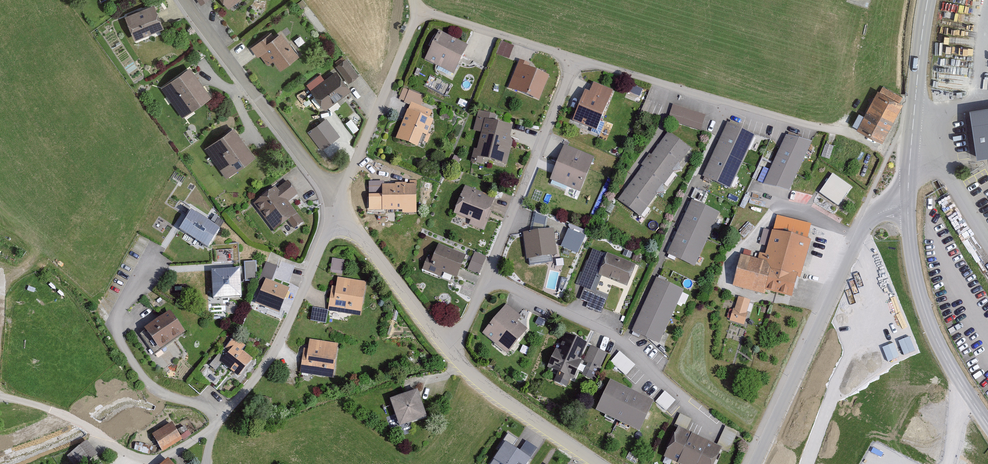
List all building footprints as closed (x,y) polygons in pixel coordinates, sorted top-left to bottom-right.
[(227,10),(240,0),(219,0),(227,10)] [(162,30),(153,6),(124,18),(133,41),(162,30)] [(273,39),(270,34),(249,50),(257,60),(259,58),(266,67),(272,63),(280,73),(299,58),(280,34),(273,39)] [(453,76),(467,48),(438,34),(424,62),(453,76)] [(496,56),(509,60),(513,49),(501,44),(496,56)] [(357,77),(344,61),(334,68),(348,85),(357,77)] [(526,69),(528,66),(519,62),(508,91),(539,103),(549,78),(526,69)] [(210,98),(189,69),(159,90),(180,119),(210,98)] [(324,82),(320,76),(305,87),(325,113),(350,93),(335,73),(324,82)] [(589,94),(584,92),(572,124),(588,130),(588,132),(599,137),(604,124),(600,122),(612,92),(593,85),(589,94)] [(879,94),(876,92),(863,118),(858,115),(852,127),(882,143),(901,106),(898,104),(901,98),(883,88),(879,94)] [(403,105),(408,107),(395,142),(416,150),(421,137),(426,139),(432,123),(428,121),(431,113),(419,108),(423,99),(408,93),(403,105)] [(704,117),(672,107),(667,121),(700,131),(704,117)] [(970,111),(977,158),(987,156),(987,109),(970,111)] [(308,131),(322,149),(340,136),(326,118),(308,131)] [(512,129),(484,122),(476,152),(473,152),(470,164),(482,168),(483,161),(506,167),(512,143),(508,142),(512,129)] [(754,137),(727,125),(702,179),(729,191),(754,137)] [(254,159),(233,130),(204,151),(225,180),(254,159)] [(689,151),(666,134),(650,156),(649,155),(640,166),(642,167),(617,201),(640,218),(689,151)] [(764,184),(790,189),(812,141),(787,134),(764,184)] [(593,160),(563,148),(549,181),(579,194),(593,160)] [(841,204),(854,185),(834,172),(821,191),(841,204)] [(416,216),(415,182),(408,182),(408,187),(405,187),(405,185),(394,185),(394,187),(384,187),(384,184),(368,184),(369,198),(381,198),(381,213),(402,213),(402,216),(416,216)] [(297,196),(287,183),(276,192),(274,189),(252,206),(273,234),(287,224),(294,233),(304,225),(287,203),(297,196)] [(495,200),(464,188),(454,216),(470,222),(468,228),(483,233),(495,200)] [(718,215),(690,202),(666,256),(693,268),(718,215)] [(219,232),(190,214),(178,233),(207,251),(219,232)] [(806,242),(810,226),(776,217),(765,256),(759,255),(757,261),(741,257),(732,289),(763,297),(764,293),(790,300),(796,279),(801,280),(811,243),(806,242)] [(556,257),(552,231),(523,235),(526,261),(556,257)] [(584,238),(567,232),(561,249),(577,255),(584,238)] [(458,254),(438,246),(432,260),(427,258),(422,271),(441,279),(442,276),(456,281),(465,259),(458,257),(458,254)] [(637,268),(606,256),(598,277),(629,289),(637,268)] [(267,260),(262,274),(275,278),(280,265),(267,260)] [(344,263),(331,261),(329,274),(342,276),(344,263)] [(256,284),(254,264),(243,265),(244,285),(256,284)] [(241,300),(240,271),(211,272),(212,301),(241,300)] [(366,284),(336,280),(335,288),(331,288),(327,311),(360,316),(362,302),(363,302),(366,284)] [(684,293),(656,280),(631,334),(659,347),(684,293)] [(289,292),(265,282),(255,306),(278,316),(289,292)] [(746,314),(750,302),(738,298),(734,311),(732,310),(729,322),(744,327),(748,314),(746,314)] [(531,326),(505,305),(482,335),(508,355),(531,326)] [(328,313),(312,310),(310,324),(326,326),(328,313)] [(184,334),(168,312),(144,330),(159,352),(184,334)] [(546,319),(540,316),(536,325),(542,328),(546,319)] [(579,362),(587,345),(566,335),(558,352),(556,351),(547,369),(558,374),(553,383),(566,389),(570,380),(573,381),(581,363),(579,362)] [(234,340),(225,350),(229,353),(220,363),(238,379),(252,363),(241,354),(245,350),(234,340)] [(332,380),(337,346),(309,342),(307,351),(303,350),(299,375),(332,380)] [(606,356),(589,348),(583,362),(588,365),(586,370),(597,375),(606,356)] [(610,360),(626,374),(636,363),(620,349),(610,360)] [(596,412),(639,433),(653,403),(610,383),(596,412)] [(426,419),(418,393),(390,401),(398,428),(426,419)] [(674,425),(686,430),(690,421),(679,415),(674,425)] [(937,431),(916,419),(906,436),(930,449),(938,436),(935,434),(937,431)] [(181,442),(170,425),(151,436),(162,454),(181,442)] [(677,428),(663,459),(674,463),(714,463),(722,449),(677,428)] [(736,433),(725,428),(717,446),(728,451),(736,433)] [(98,450),(88,437),(66,456),(74,463),(81,463),(98,450)] [(492,463),(527,463),(531,459),(506,441),(490,463),(492,463)]
